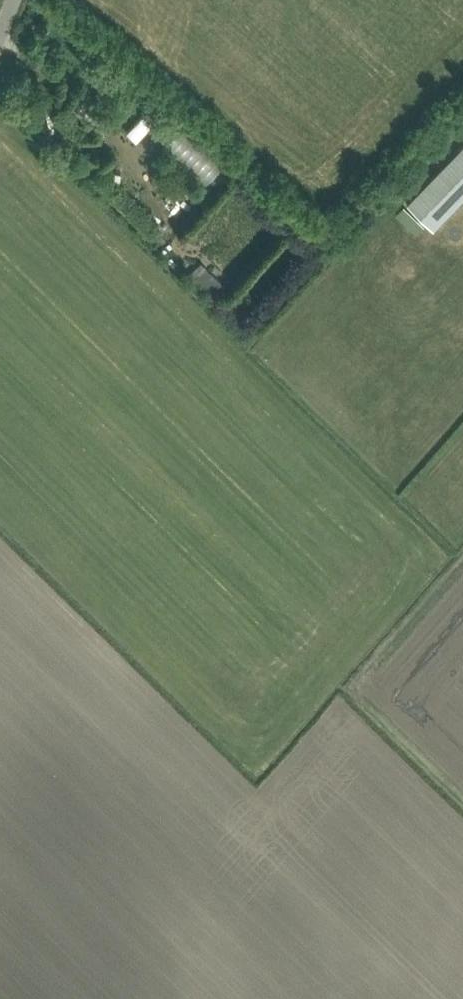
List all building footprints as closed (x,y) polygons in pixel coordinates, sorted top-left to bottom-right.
[(404,203),(429,229),(462,195),(462,145),(404,203)] [(216,299),(228,287),(202,262),(190,274),(216,299)]
